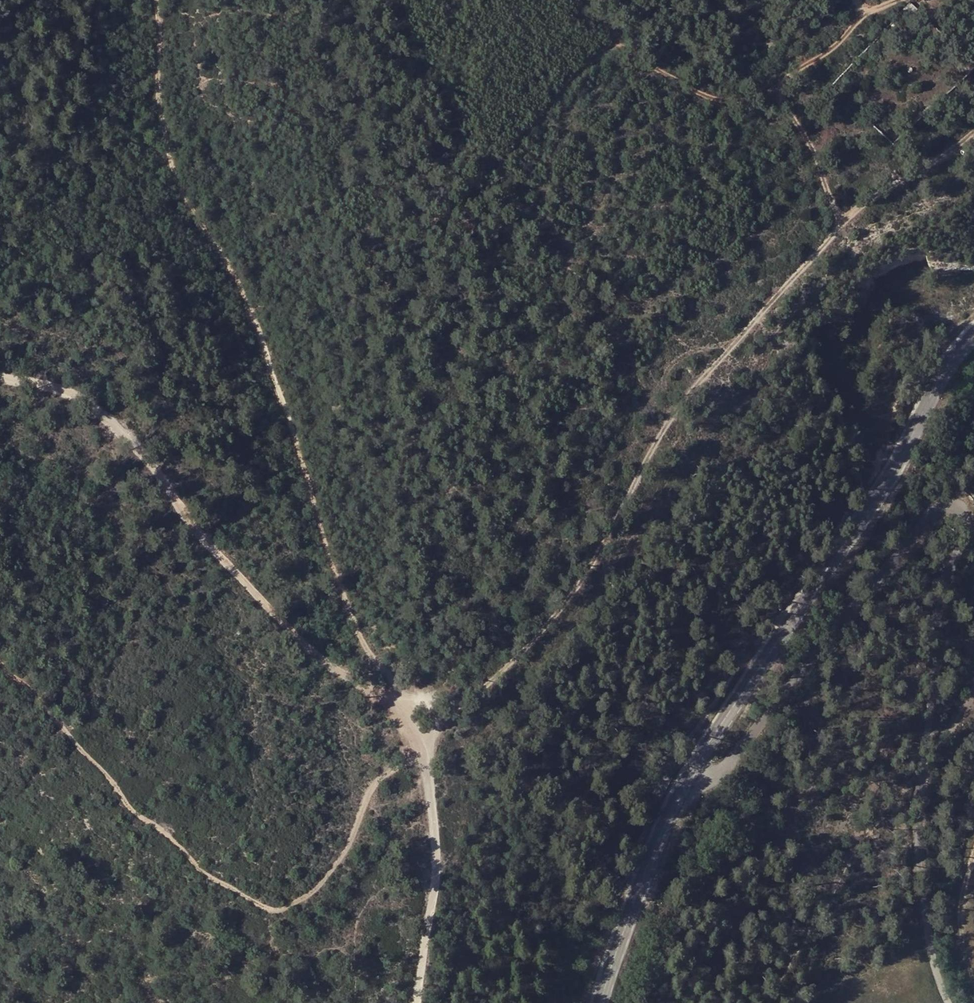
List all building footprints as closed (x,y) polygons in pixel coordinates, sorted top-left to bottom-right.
[(911,2),(904,9),(911,16),(918,8),(911,2)] [(930,336),(937,333),(940,332),(937,324),(927,328),(929,334),(930,336)] [(930,336),(931,340),(939,344),(937,333),(930,336)] [(942,346),(939,344),(931,340),(927,347),(938,353),(942,346)] [(934,361),(938,353),(927,347),(921,344),(918,352),(934,361)]
